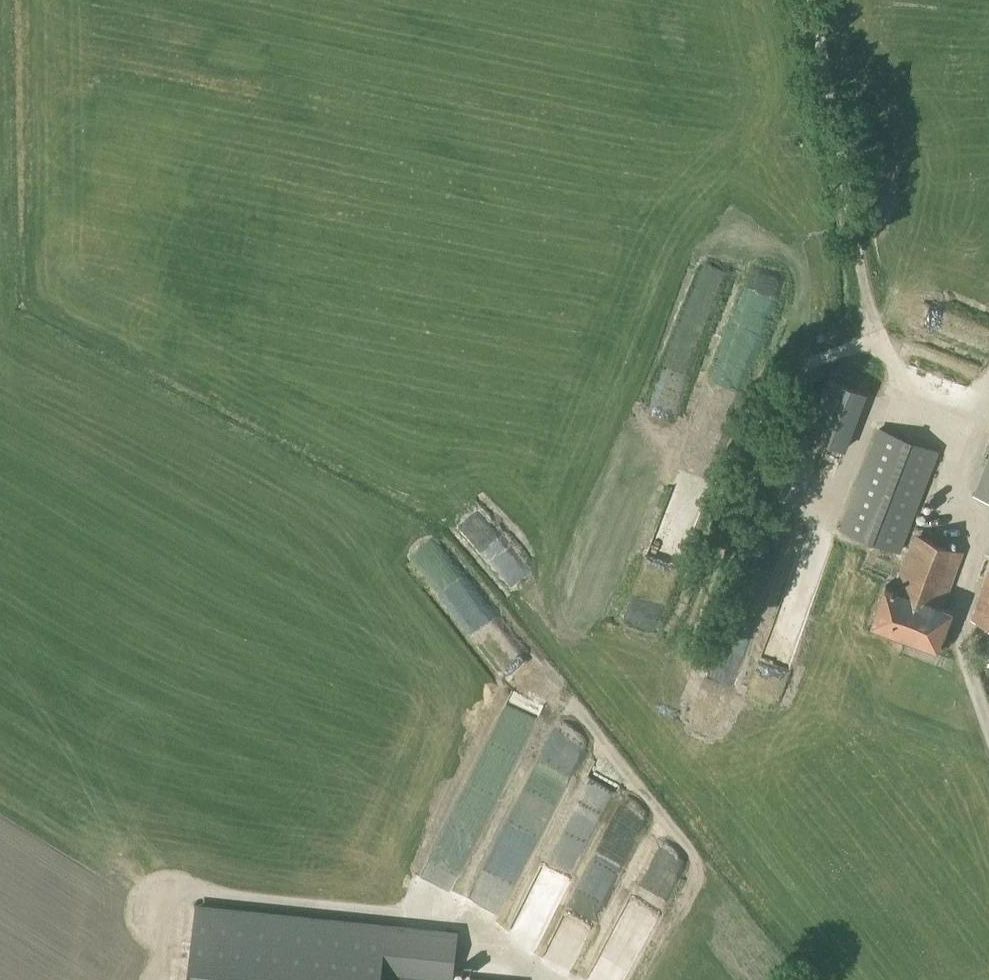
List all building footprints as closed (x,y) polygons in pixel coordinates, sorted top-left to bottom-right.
[(846,451),(867,394),(826,379),(805,435),(846,451)] [(907,530),(937,451),(879,428),(840,530),(898,553),(907,530)] [(974,494),(988,500),(988,455),(974,494)] [(914,532),(907,530),(898,553),(893,565),(900,568),(892,588),(886,585),(871,623),(938,648),(952,610),(943,607),(963,552),(914,533),(914,532)] [(970,620),(988,626),(988,569),(970,620)] [(477,894),(487,899),(495,885),(513,894),(523,875),(494,860),(477,894)] [(494,913),(503,917),(510,901),(502,897),(494,913)] [(187,979),(489,979),(453,976),(457,929),(194,903),(187,979)]
